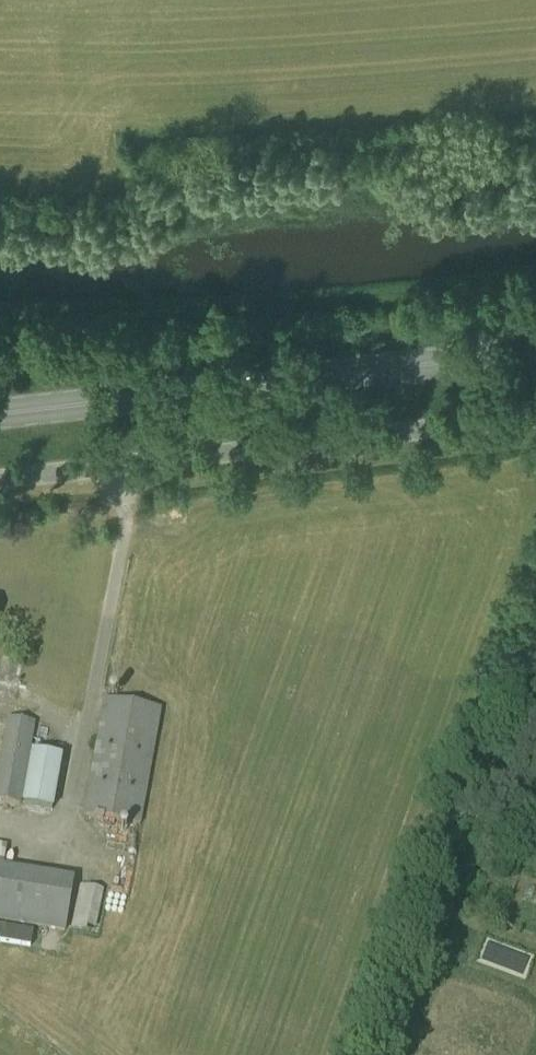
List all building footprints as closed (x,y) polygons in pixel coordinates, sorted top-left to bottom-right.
[(141,827),(161,710),(103,699),(82,816),(141,827)] [(62,759),(31,753),(36,723),(7,718),(0,757),(0,802),(22,805),(22,806),(52,811),(62,759)] [(9,848),(0,846),(0,925),(65,935),(74,879),(5,867),(9,848)] [(94,935),(104,892),(80,885),(70,928),(94,935)] [(30,947),(32,931),(0,926),(0,942),(30,947)]
